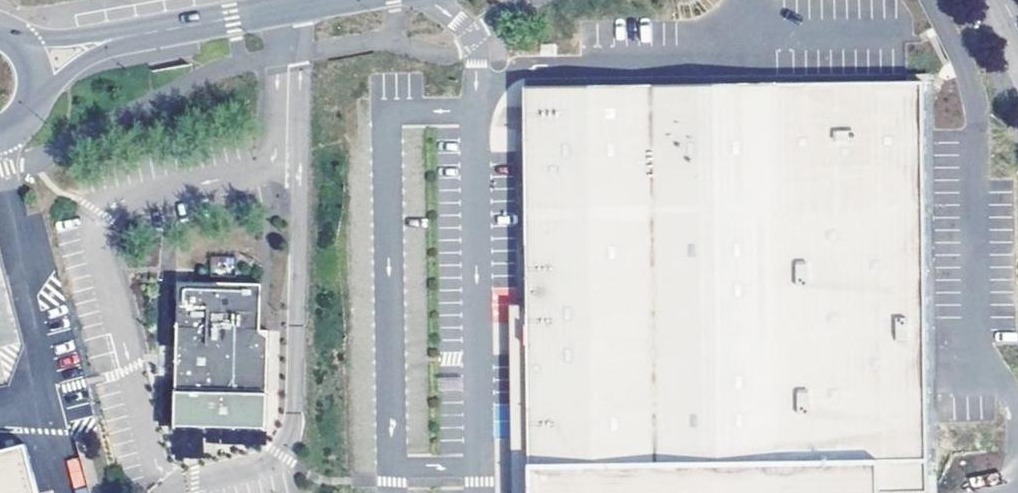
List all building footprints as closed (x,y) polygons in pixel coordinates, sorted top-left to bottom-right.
[(923,81),(930,491),(940,491),(939,423),(934,115),(933,72),(906,72),(906,82),(923,81)] [(526,243),(527,271),(527,306),(530,492),(930,492),(930,491),(923,81),(906,82),(776,84),(642,86),(524,88),(526,243)] [(173,392),(266,394),(266,356),(268,329),(259,329),(260,282),(174,280),(174,283),(173,296),(173,298),(176,298),(175,331),(175,351),(171,351),(171,371),(174,371),(173,392)] [(174,283),(156,282),(155,296),(173,296),(174,283)] [(527,306),(510,306),(513,492),(530,492),(527,306)] [(26,446),(0,452),(0,492),(39,492),(26,446)]
